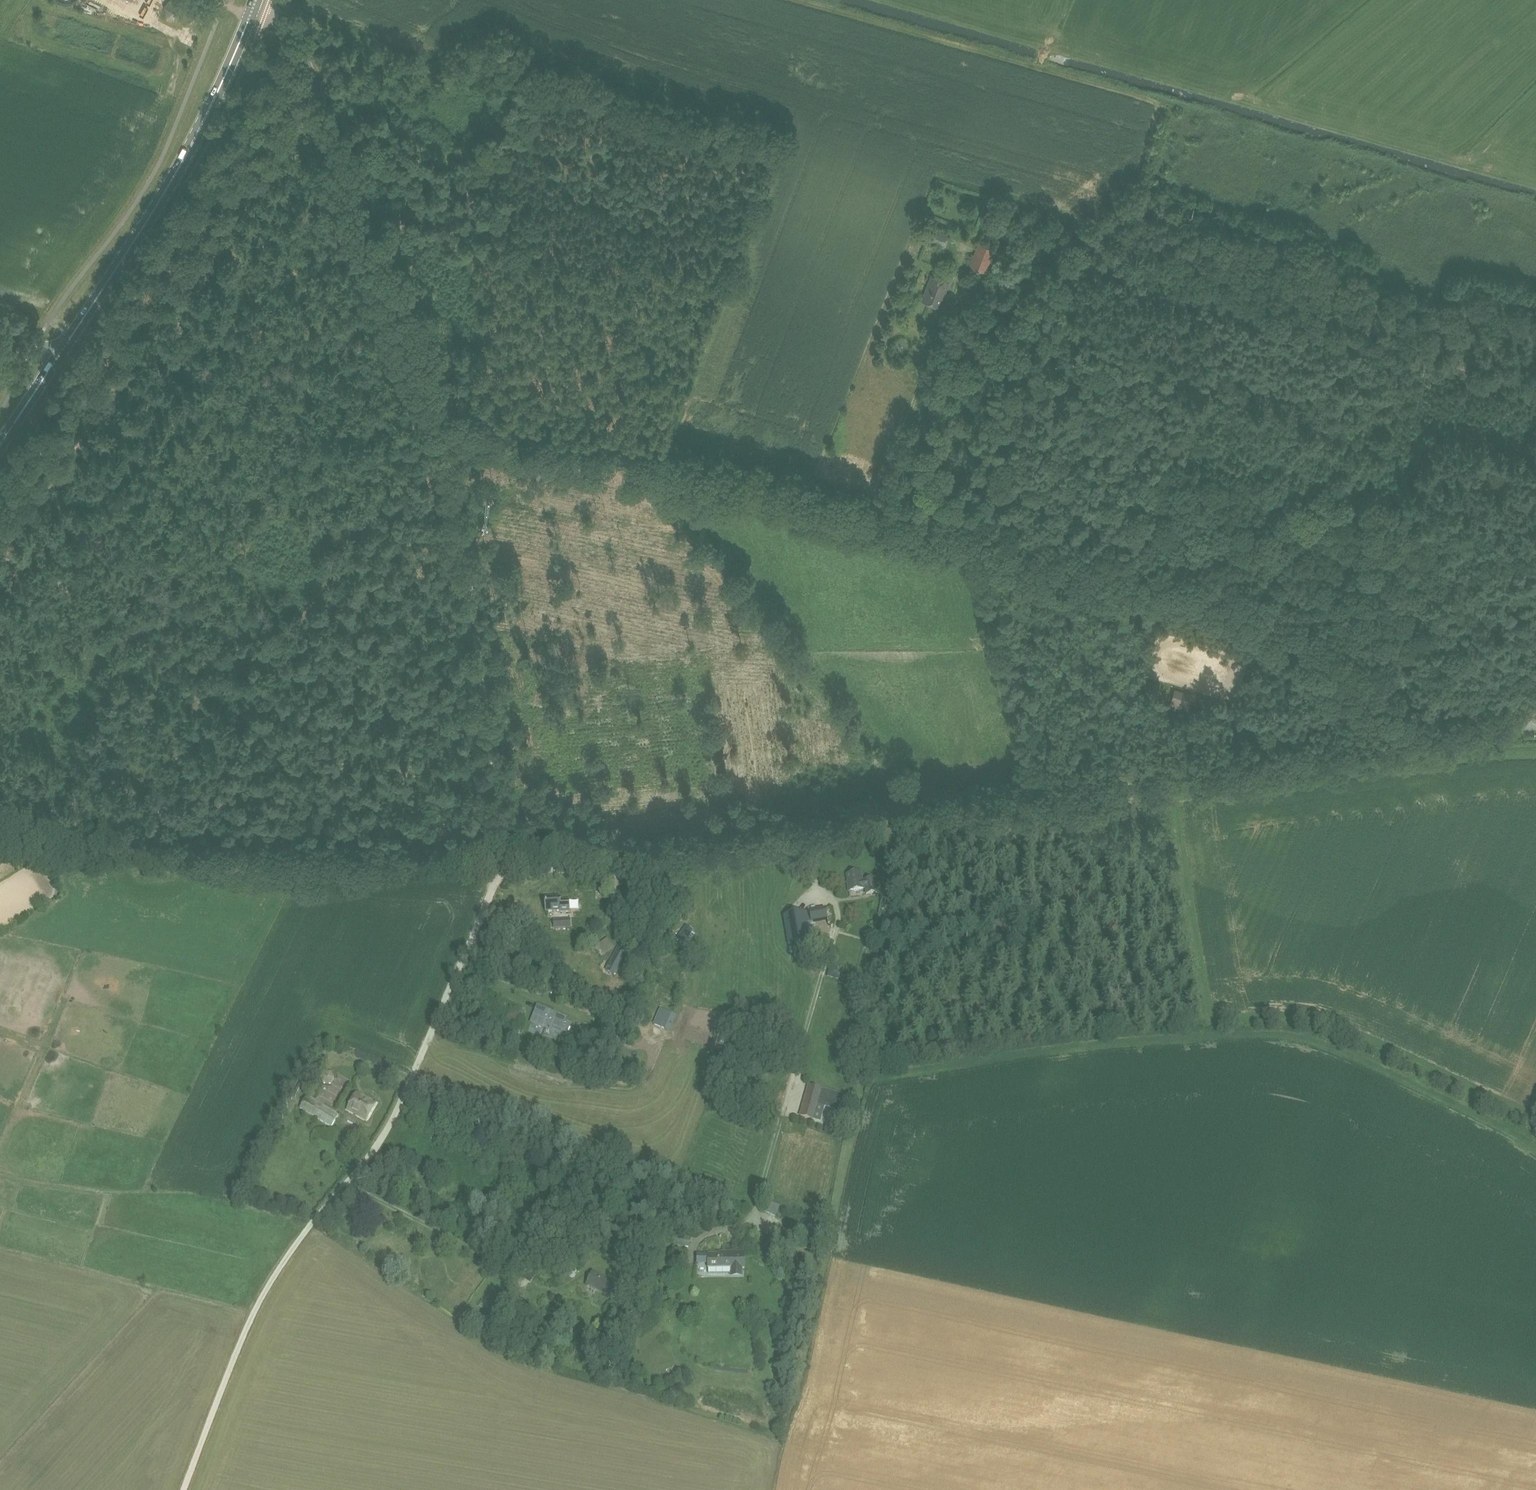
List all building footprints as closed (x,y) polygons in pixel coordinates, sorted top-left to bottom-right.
[(90,11),(87,18),(97,22),(100,15),(90,11)] [(951,231),(933,224),(926,241),(945,248),(951,231)] [(971,266),(969,271),(968,272),(982,277),(984,271),(986,272),(995,248),(978,242),(969,266),(971,266)] [(933,275),(924,300),(941,307),(947,292),(945,291),(949,281),(933,275)] [(1392,844),(1396,852),(1405,848),(1400,840),(1392,844)] [(1393,858),(1397,865),(1406,859),(1402,853),(1393,858)] [(847,875),(848,883),(847,885),(849,892),(865,890),(866,895),(877,893),(874,879),(862,882),(861,873),(847,875)] [(547,897),(547,912),(561,911),(561,912),(571,912),(570,900),(562,900),(562,897),(547,897)] [(807,923),(811,923),(815,941),(831,938),(828,924),(833,924),(831,909),(784,916),(788,946),(793,945),(794,952),(808,949),(807,943),(810,942),(807,923)] [(553,928),(555,928),(555,935),(562,935),(562,928),(569,927),(569,918),(552,919),(553,928)] [(605,970),(614,975),(626,953),(618,948),(605,970)] [(839,980),(841,972),(830,969),(827,977),(839,980)] [(569,1033),(574,1021),(558,1015),(553,1027),(569,1033)] [(335,1079),(332,1073),(326,1073),(322,1078),(324,1083),(331,1084),(335,1079)] [(846,1111),(850,1099),(850,1098),(848,1097),(848,1096),(809,1085),(800,1116),(814,1120),(818,1104),(843,1111),(843,1110),(846,1111)] [(377,1104),(358,1092),(347,1109),(366,1121),(377,1104)] [(339,1114),(306,1096),(300,1108),(332,1127),(339,1114)] [(806,1235),(819,1239),(821,1233),(809,1228),(806,1235)] [(675,1233),(673,1243),(690,1247),(692,1235),(675,1233)] [(732,1268),(732,1275),(741,1275),(741,1269),(745,1268),(744,1252),(722,1252),(722,1254),(708,1255),(708,1269),(732,1268)] [(612,1281),(593,1272),(589,1281),(593,1283),(591,1288),(616,1299),(624,1284),(613,1279),(612,1281)] [(529,1304),(525,1311),(535,1317),(540,1310),(529,1304)]
